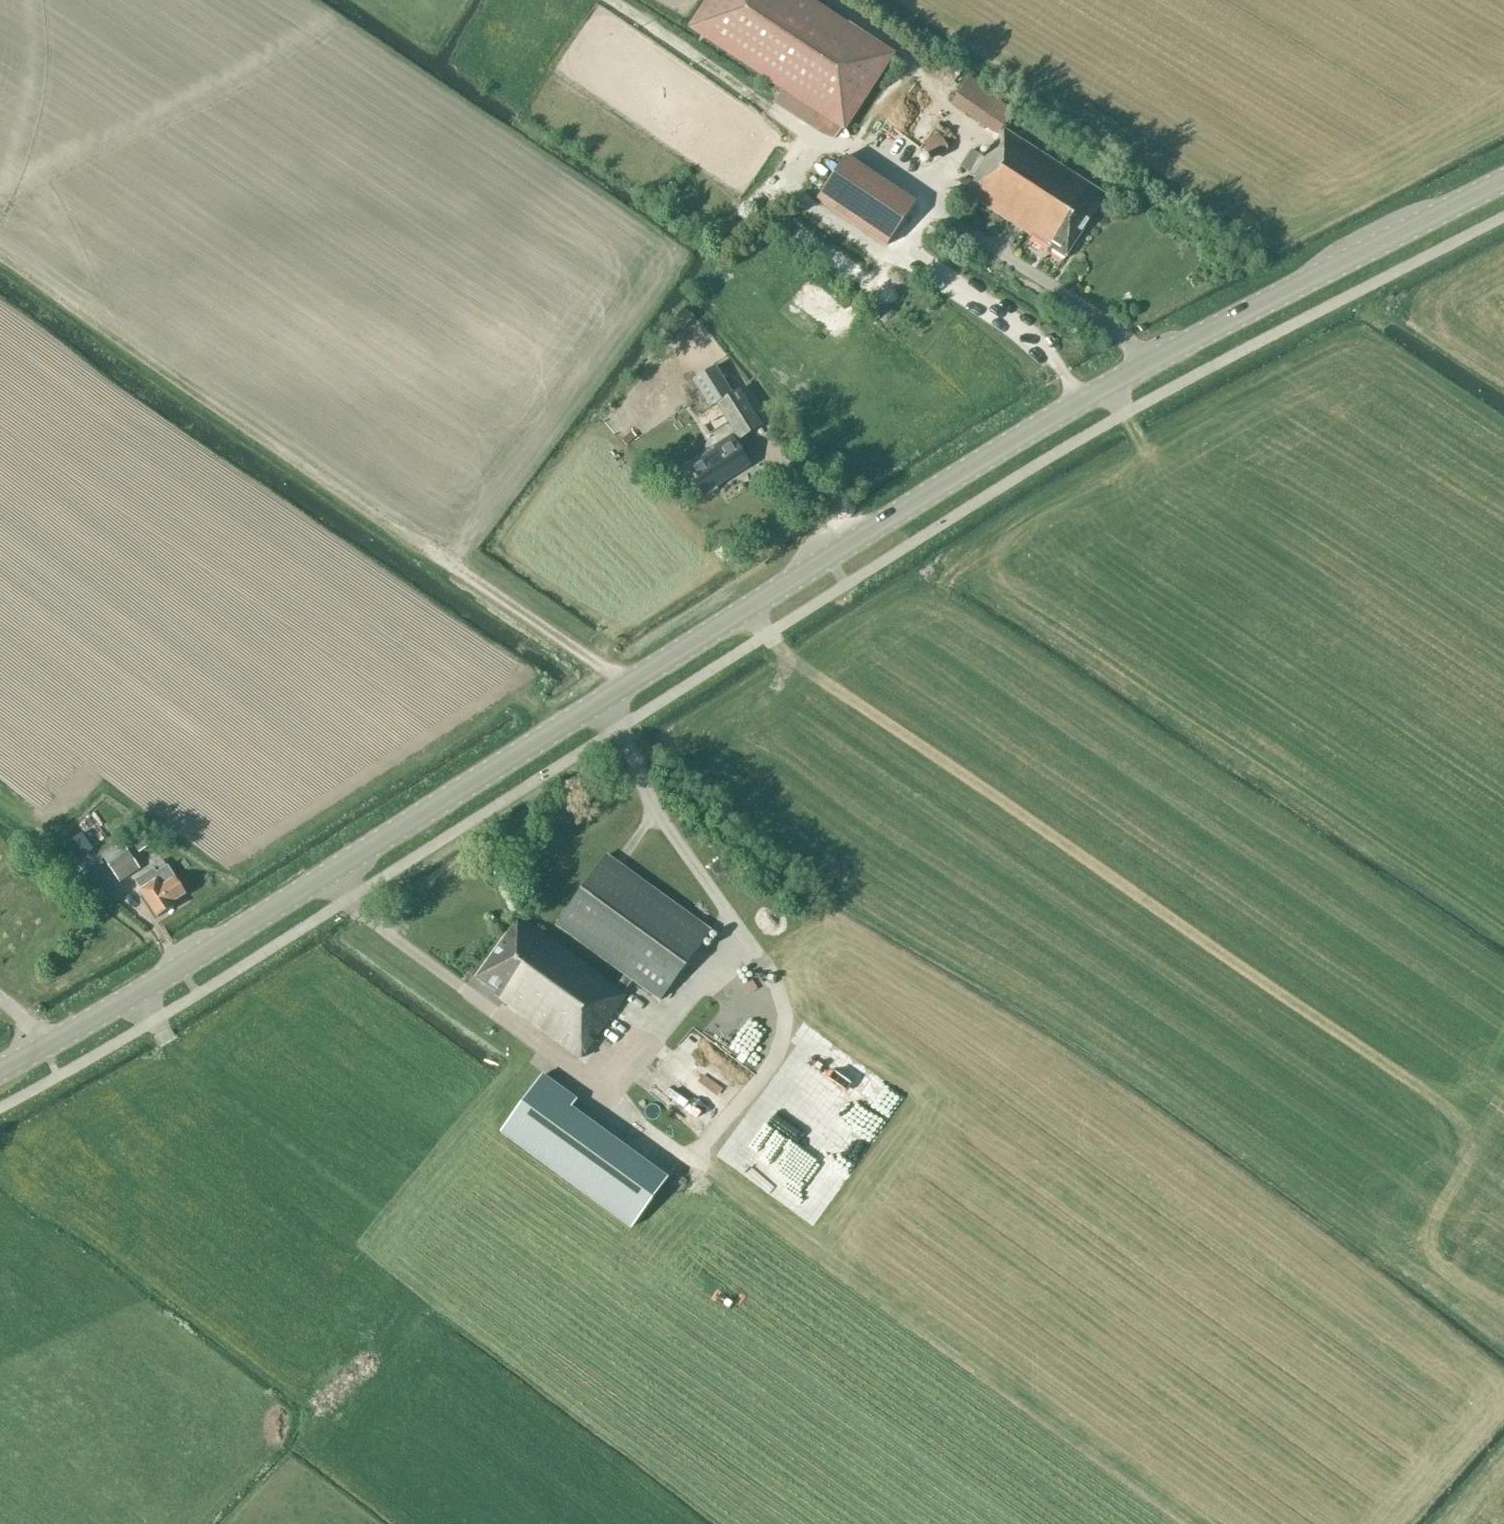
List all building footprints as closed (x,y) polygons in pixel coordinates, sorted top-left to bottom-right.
[(814,0),(704,0),(686,28),(781,90),(772,103),(818,134),(834,138),(840,129),(844,131),(895,53),(814,0)] [(1001,99),(969,77),(950,104),(997,136),(1014,112),(999,101),(1001,99)] [(1003,129),(1000,134),(985,157),(971,148),(960,166),(976,176),(966,193),(1064,257),(1105,195),(1003,129)] [(949,143),(932,132),(920,150),(938,161),(949,143)] [(915,202),(845,155),(815,200),(885,247),(915,202)] [(832,285),(847,269),(788,217),(774,233),(832,285)] [(885,287),(867,315),(881,324),(899,295),(885,287)] [(761,424),(739,390),(738,388),(731,392),(714,365),(692,378),(710,406),(715,403),(738,438),(761,424)] [(732,439),(686,468),(692,477),(694,481),(703,493),(748,464),(732,439)] [(128,851),(108,864),(119,880),(139,868),(128,851)] [(623,975),(615,987),(623,992),(631,981),(659,1002),(712,930),(606,853),(554,925),(623,975)] [(140,890),(157,916),(173,906),(170,903),(185,893),(167,865),(166,866),(162,859),(151,866),(152,869),(135,880),(141,889),(140,890)] [(519,917),(476,977),(501,995),(499,997),(580,1057),(625,994),(623,992),(615,987),(519,917)] [(542,1074),(527,1096),(500,1132),(631,1227),(667,1178),(626,1148),(570,1107),(576,1099),(542,1074)] [(828,1235),(867,1181),(788,1124),(774,1145),(776,1146),(751,1180),(828,1235)]
